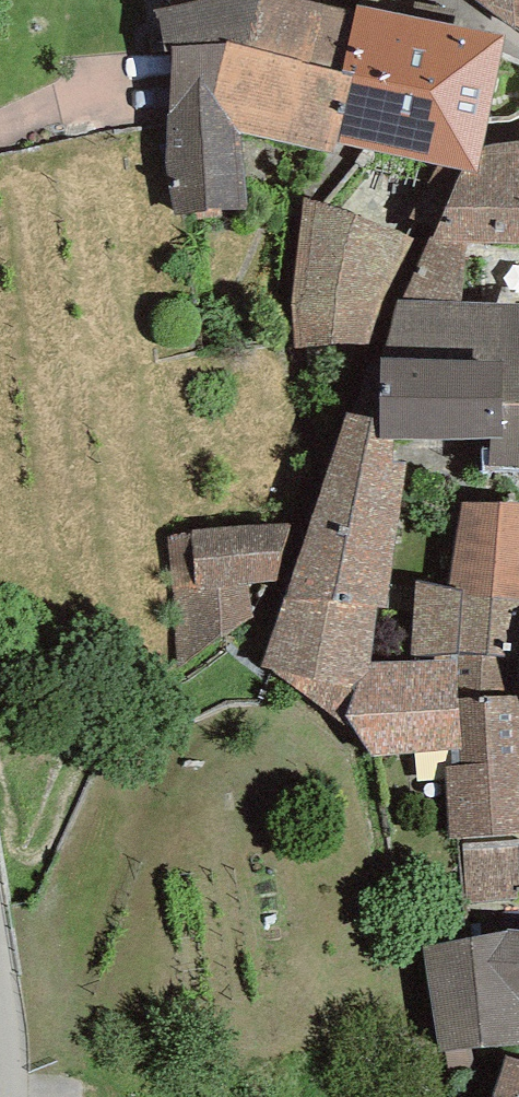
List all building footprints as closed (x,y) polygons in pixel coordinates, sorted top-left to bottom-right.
[(177,214),(249,210),(242,134),(336,154),(339,141),(353,74),(342,73),(356,12),(306,0),(204,0),(156,11),(165,52),(174,51),(167,161),(177,214)] [(518,29),(518,0),(477,0),(518,29)] [(504,35),(358,5),(356,12),(342,73),(353,74),(339,141),(461,169),(477,173),(485,145),(504,35)] [(518,242),(518,143),(492,143),(485,145),(477,173),(461,169),(458,181),(434,240),(518,242)] [(299,310),(300,359),(349,356),(397,254),(320,223),(299,310)] [(402,300),(518,303),(518,242),(434,240),(429,239),(402,300)] [(380,438),(395,438),(491,437),(502,437),(502,405),(518,405),(518,303),(402,300),(399,300),(382,358),(381,419),(380,438)] [(490,465),(518,466),(518,405),(502,405),(502,437),(491,437),(490,465)] [(381,419),(349,414),(260,666),(275,671),(354,688),(371,671),(372,662),(377,608),(388,609),(407,463),(394,462),(395,438),(380,438),(381,419)] [(464,502),(450,586),(417,581),(411,655),(435,655),(457,656),(518,657),(518,501),(464,502)] [(277,582),(291,525),(191,530),(192,536),(168,537),(179,666),(255,617),(253,610),(268,583),(277,582)] [(349,723),(371,756),(451,750),(462,750),(457,656),(435,655),(435,660),(372,662),(371,671),(354,688),(345,717),(349,723)] [(450,839),(518,834),(518,657),(457,656),(462,750),(451,750),(451,766),(446,767),(450,839)] [(275,671),(289,683),(344,725),(349,723),(345,717),(354,688),(275,671)] [(463,843),(467,901),(518,897),(518,890),(518,839),(463,843)] [(510,930),(423,947),(439,1053),(446,1052),(448,1072),(476,1070),(474,1049),(518,1043),(518,930),(510,930)] [(493,1096),(518,1096),(518,1060),(506,1056),(493,1096)]
